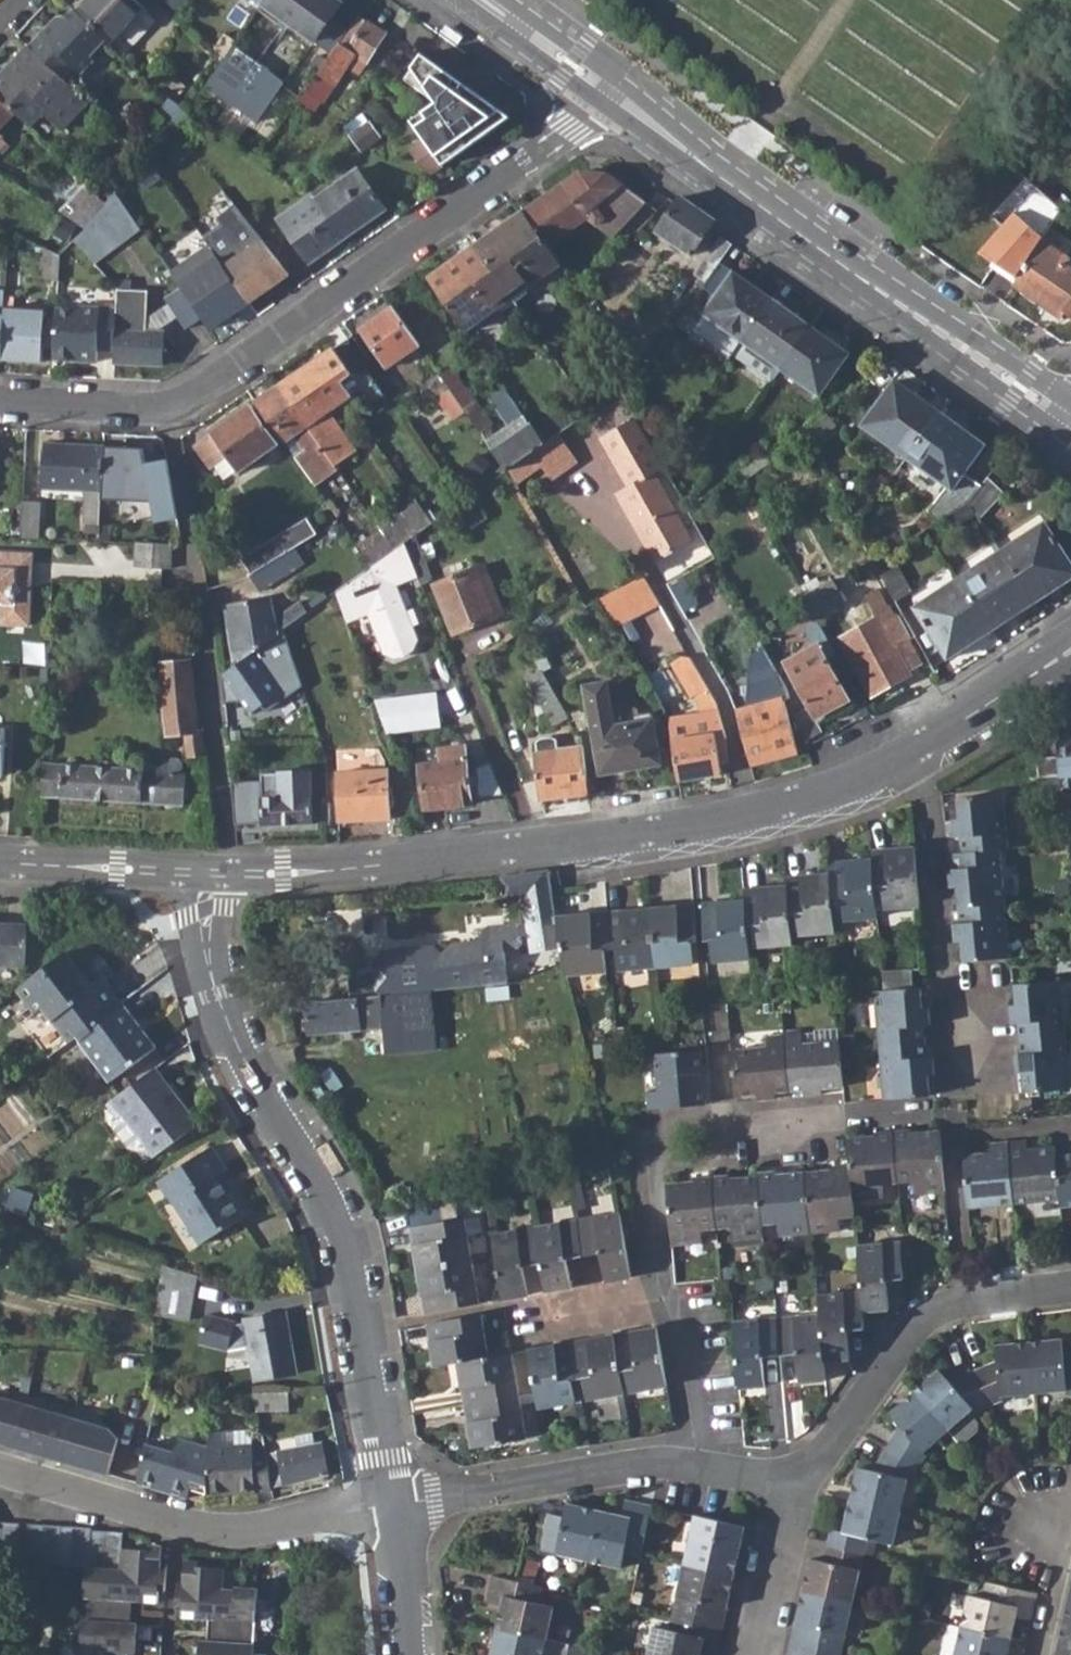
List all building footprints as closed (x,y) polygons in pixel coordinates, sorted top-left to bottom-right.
[(109,44),(144,9),(135,0),(87,0),(76,11),(107,42),(109,44)] [(178,13),(188,0),(164,0),(178,13)] [(314,43),(331,19),(342,3),(337,0),(265,0),(261,6),(314,43)] [(30,46),(64,78),(75,67),(83,76),(94,63),(90,60),(107,42),(76,11),(61,28),(54,21),(30,46)] [(301,102),(319,114),(357,58),(366,64),(385,35),(358,17),(348,31),(332,56),(301,102)] [(332,56),(348,31),(331,19),(314,43),(332,56)] [(445,23),(440,30),(457,42),(460,39),(462,35),(445,23)] [(0,77),(0,99),(16,115),(29,128),(44,112),(63,130),(89,104),(64,78),(30,46),(0,77)] [(206,90),(258,125),(285,83),(233,49),(206,90)] [(434,102),(408,121),(422,139),(441,164),(509,114),(418,55),(402,81),(434,102)] [(16,115),(0,99),(0,132),(16,115)] [(349,134),(359,148),(378,134),(368,120),(349,134)] [(408,150),(427,176),(442,165),(441,164),(422,139),(408,150)] [(310,201),(339,241),(382,211),(353,170),(312,199),(310,201)] [(118,173),(96,195),(107,206),(115,197),(128,182),(118,173)] [(524,214),(548,249),(576,230),(582,238),(592,231),(595,226),(613,240),(645,204),(607,175),(581,174),(524,214)] [(61,216),(85,231),(107,206),(96,195),(82,180),(77,186),(84,192),(61,216)] [(310,196),(275,220),(307,265),(339,241),(310,201),(312,199),(310,196)] [(93,264),(140,232),(115,197),(107,206),(85,231),(74,242),(93,264)] [(656,234),(693,259),(717,223),(680,199),(656,234)] [(279,272),(233,204),(217,214),(219,226),(203,236),(208,243),(244,296),(279,272)] [(476,248),(514,303),(562,268),(548,249),(524,214),(476,248)] [(1070,317),(1070,268),(1069,266),(1070,263),(1070,261),(1026,230),(1001,267),(1018,278),(1013,286),(1033,299),(1032,300),(1057,317),(1062,309),(1070,317)] [(244,296),(208,243),(169,269),(186,294),(203,319),(219,344),(258,317),(244,296)] [(704,268),(714,274),(731,250),(722,243),(704,268)] [(428,282),(464,337),(514,303),(476,248),(428,282)] [(42,282),(58,283),(60,257),(44,250),(42,282)] [(703,316),(818,398),(848,357),(733,274),(703,316)] [(114,362),(161,365),(163,330),(160,330),(146,330),(147,321),(149,292),(132,292),(132,283),(109,282),(117,290),(116,312),(114,349),(114,362)] [(177,319),(186,331),(203,319),(186,294),(168,306),(177,319)] [(2,360),(42,362),(45,314),(14,312),(15,299),(6,298),(2,360)] [(357,327),(384,365),(416,343),(389,305),(357,327)] [(177,319),(168,306),(147,321),(146,330),(160,330),(177,319)] [(116,312),(79,310),(78,313),(56,312),(53,359),(95,361),(96,349),(114,349),(116,312)] [(279,380),(340,465),(357,452),(327,410),(350,393),(338,377),(347,370),(329,345),(279,380)] [(437,373),(466,414),(477,406),(449,364),(437,373)] [(340,465),(279,380),(252,398),(282,440),(286,437),(292,437),(300,448),(292,454),(313,484),(340,465)] [(863,427),(908,462),(940,417),(895,383),(863,427)] [(486,435),(492,444),(526,421),(520,411),(503,387),(488,398),(504,422),(486,435)] [(226,454),(238,471),(278,443),(247,399),(189,439),(208,466),(226,454)] [(928,520),(937,528),(971,508),(983,492),(967,480),(988,451),(940,417),(908,462),(949,491),(928,520)] [(541,441),(526,421),(492,444),(506,466),(541,441)] [(618,498),(655,564),(694,543),(656,477),(666,471),(639,422),(604,442),(631,491),(618,498)] [(80,522),(97,523),(99,494),(100,444),(43,441),(40,487),(82,489),(80,522)] [(99,494),(150,496),(154,519),(176,515),(165,455),(143,460),(140,445),(100,444),(99,494)] [(971,508),(979,522),(1004,495),(989,483),(983,492),(971,508)] [(451,514),(466,535),(489,520),(474,498),(451,514)] [(23,539),(41,540),(42,505),(25,504),(23,539)] [(398,537),(405,547),(407,546),(415,540),(437,524),(430,514),(398,537)] [(1034,604),(1070,579),(1070,566),(1044,527),(1002,554),(1034,604)] [(355,544),(373,570),(396,554),(378,529),(355,544)] [(434,583),(415,540),(407,546),(419,577),(423,587),(434,583)] [(250,562),(258,576),(293,553),(285,541),(250,562)] [(135,569),(170,571),(171,545),(136,544),(135,569)] [(396,554),(373,570),(338,594),(347,623),(371,614),(386,655),(394,657),(413,650),(416,643),(410,629),(418,626),(413,612),(405,615),(394,586),(419,577),(407,546),(405,547),(396,554)] [(252,580),(261,593),(305,567),(293,553),(258,576),(252,580)] [(958,583),(990,632),(1034,604),(1002,554),(958,583)] [(0,555),(0,604),(4,604),(4,609),(3,626),(30,627),(33,557),(0,555)] [(436,588),(455,637),(496,621),(486,594),(494,591),(485,568),(436,588)] [(666,587),(681,614),(701,604),(685,576),(666,587)] [(645,579),(619,593),(634,621),(660,606),(645,579)] [(914,610),(947,660),(990,632),(958,583),(914,610)] [(805,597),(819,623),(835,614),(821,588),(805,597)] [(842,641),(873,696),(909,675),(892,646),(906,638),(878,592),(866,598),(879,621),(842,641)] [(227,608),(237,666),(284,632),(298,623),(331,600),(325,593),(305,607),(301,603),(277,619),(273,599),(227,608)] [(618,630),(634,621),(619,593),(601,602),(618,630)] [(284,632),(293,653),(306,644),(298,623),(284,632)] [(304,686),(293,653),(284,632),(237,666),(223,675),(225,702),(243,701),(252,714),(264,706),(269,712),(304,686)] [(785,664),(816,719),(849,701),(819,645),(785,664)] [(185,738),(188,759),(205,757),(202,732),(197,732),(191,662),(161,665),(166,738),(185,738)] [(527,681),(553,728),(568,719),(541,673),(527,681)] [(585,686),(601,775),(660,765),(653,722),(613,729),(605,686),(585,686)] [(699,693),(703,703),(713,699),(707,689),(699,693)] [(399,702),(403,733),(440,728),(436,697),(399,702)] [(699,703),(702,715),(704,724),(721,719),(718,710),(713,699),(703,703),(699,703)] [(734,707),(751,766),(798,753),(783,699),(734,707)] [(403,733),(399,702),(377,705),(388,735),(403,733)] [(668,720),(673,741),(716,734),(717,742),(727,741),(721,719),(704,724),(702,715),(668,720)] [(229,745),(249,743),(247,725),(228,726),(229,745)] [(722,775),(717,742),(716,734),(673,741),(680,782),(722,775)] [(1051,745),(1053,758),(1055,775),(1059,823),(1070,821),(1070,743),(1051,745)] [(422,767),(427,810),(472,805),(470,786),(469,778),(465,748),(441,750),(443,764),(422,767)] [(534,754),(541,802),(589,796),(583,749),(534,754)] [(1028,761),(1030,778),(1055,775),(1053,758),(1028,761)] [(42,797),(184,807),(186,775),(181,775),(182,773),(182,771),(182,768),(181,764),(179,762),(176,760),(173,759),(171,759),(168,760),(166,762),(164,764),(163,768),(163,771),(163,773),(44,765),(42,797)] [(469,778),(470,786),(477,785),(478,798),(505,795),(492,762),(475,769),(476,778),(469,778)] [(339,775),(341,823),(392,821),(389,773),(339,775)] [(265,824),(265,827),(314,825),(311,774),(264,778),(264,784),(233,784),(237,824),(265,824)] [(960,838),(962,855),(1000,851),(1009,850),(1004,794),(957,799),(959,820),(960,838)] [(955,856),(958,870),(960,888),(962,911),(1007,906),(1000,851),(962,855),(955,856)] [(876,892),(878,913),(887,912),(922,909),(915,852),(871,855),(872,862),(876,892)] [(830,877),(833,902),(840,901),(843,923),(879,920),(878,913),(876,892),(872,862),(829,866),(830,877)] [(951,890),(960,888),(958,870),(949,871),(951,890)] [(381,995),(441,990),(480,987),(505,982),(501,955),(518,953),(522,943),(532,942),(534,958),(561,954),(556,921),(549,873),(503,878),(506,901),(524,900),(528,924),(486,929),(476,943),(450,947),(441,960),(438,963),(428,951),(385,956),(374,969),(375,979),(347,982),(348,998),(381,995)] [(788,889),(792,918),(800,917),(803,938),(837,935),(833,902),(830,877),(787,880),(788,889)] [(746,902),(750,929),(757,928),(761,950),(796,948),(792,918),(788,889),(746,892),(746,902)] [(750,929),(746,902),(702,907),(706,943),(715,942),(716,964),(753,961),(750,929)] [(962,911),(964,925),(966,945),(967,967),(1014,961),(1007,906),(962,911)] [(650,912),(658,970),(695,967),(693,945),(699,945),(694,908),(650,912)] [(620,953),(622,973),(658,970),(650,912),(607,917),(612,953),(620,953)] [(607,917),(556,921),(561,954),(563,965),(566,977),(607,974),(605,954),(612,953),(607,917)] [(27,965),(29,924),(0,923),(0,964),(27,965)] [(958,945),(966,945),(964,925),(956,926),(958,945)] [(438,963),(441,960),(428,947),(384,951),(385,956),(428,951),(438,963)] [(22,985),(66,1044),(76,1036),(120,1003),(91,961),(79,971),(66,952),(22,985)] [(1020,987),(1022,1009),(1023,1026),(1025,1043),(1070,1038),(1065,983),(1020,987)] [(931,1043),(930,1026),(928,1009),(926,989),(880,993),(885,1047),(931,1043)] [(308,1001),(310,1033),(383,1027),(381,995),(348,998),(308,1001)] [(120,1003),(76,1036),(110,1081),(155,1047),(120,1003)] [(1016,1027),(1023,1026),(1022,1009),(1014,1010),(1016,1027)] [(837,1027),(803,1031),(804,1042),(837,1039),(837,1027)] [(842,1088),(837,1039),(804,1042),(803,1031),(776,1033),(782,1095),(803,1093),(803,1098),(820,1096),(820,1090),(842,1088)] [(753,1097),(754,1102),(771,1100),(771,1096),(782,1095),(776,1033),(762,1035),(763,1045),(727,1049),(732,1099),(753,1097)] [(1026,1057),(1028,1076),(1031,1096),(1070,1091),(1070,1039),(1070,1038),(1025,1043),(1026,1057)] [(936,1095),(934,1077),(932,1058),(931,1043),(885,1047),(890,1099),(936,1095)] [(652,1095),(653,1112),(711,1107),(710,1092),(715,1091),(713,1075),(709,1075),(707,1052),(661,1056),(664,1094),(652,1095)] [(1021,1077),(1028,1076),(1026,1057),(1019,1059),(1021,1077)] [(197,1125),(153,1068),(106,1105),(117,1120),(113,1123),(112,1129),(127,1148),(133,1149),(141,1143),(153,1158),(197,1125)] [(919,1188),(920,1195),(950,1192),(945,1130),(900,1134),(904,1189),(919,1188)] [(856,1161),(859,1201),(890,1198),(890,1191),(904,1189),(900,1134),(882,1135),(882,1140),(855,1142),(856,1161)] [(243,1217),(229,1195),(218,1178),(225,1172),(229,1170),(212,1145),(157,1181),(168,1196),(170,1194),(203,1243),(243,1217)] [(1018,1212),(1065,1207),(1061,1161),(1060,1154),(1033,1156),(1032,1146),(1012,1148),(1018,1212)] [(969,1162),(974,1216),(1018,1212),(1012,1148),(998,1150),(999,1159),(969,1162)] [(1070,1215),(1070,1160),(1061,1161),(1065,1207),(1066,1215),(1070,1215)] [(809,1173),(814,1232),(846,1229),(845,1219),(861,1217),(859,1201),(856,1161),(841,1163),(841,1170),(809,1173)] [(236,1190),(225,1172),(218,1178),(229,1195),(236,1190)] [(764,1176),(768,1225),(784,1224),(785,1235),(814,1232),(809,1173),(764,1176)] [(740,1228),(741,1238),(769,1235),(768,1225),(764,1176),(738,1179),(737,1176),(716,1178),(720,1230),(740,1228)] [(674,1185),(679,1244),(710,1241),(709,1230),(720,1230),(716,1178),(703,1180),(704,1182),(674,1185)] [(438,1203),(409,1210),(412,1224),(442,1217),(438,1203)] [(601,1251),(606,1278),(629,1274),(618,1210),(576,1217),(582,1254),(601,1251)] [(478,1215),(466,1217),(468,1234),(481,1232),(478,1215)] [(473,1258),(468,1234),(466,1217),(465,1216),(413,1225),(420,1267),(473,1258)] [(540,1261),(545,1292),(573,1287),(568,1256),(582,1254),(576,1217),(533,1225),(540,1261)] [(525,1264),(540,1261),(533,1225),(492,1232),(503,1298),(530,1294),(525,1264)] [(868,1291),(870,1312),(895,1309),(892,1281),(910,1280),(906,1242),(863,1246),(868,1291)] [(420,1267),(427,1310),(480,1302),(473,1258),(420,1267)] [(167,1269),(156,1308),(185,1316),(195,1278),(167,1269)] [(831,1313),(835,1359),(859,1357),(856,1330),(871,1329),(870,1312),(868,1291),(829,1295),(831,1313)] [(295,1373),(285,1314),(243,1322),(243,1324),(233,1325),(233,1322),(204,1312),(195,1334),(210,1339),(208,1346),(222,1351),(224,1347),(250,1345),(250,1348),(255,1379),(295,1373)] [(460,1360),(490,1355),(482,1312),(428,1322),(435,1364),(460,1360)] [(835,1359),(831,1313),(776,1317),(779,1353),(799,1351),(801,1379),(836,1376),(835,1359)] [(732,1320),(738,1385),(763,1383),(761,1355),(779,1353),(776,1317),(732,1320)] [(617,1332),(623,1369),(630,1368),(634,1389),(668,1383),(658,1325),(617,1332)] [(587,1376),(590,1397),(627,1390),(623,1369),(617,1332),(573,1340),(580,1377),(587,1376)] [(210,1339),(195,1334),(194,1340),(208,1346),(210,1339)] [(1070,1401),(1070,1356),(1065,1355),(1062,1338),(1031,1342),(1036,1401),(1069,1397),(1068,1400),(1070,1401)] [(537,1390),(540,1405),(576,1399),(573,1378),(580,1377),(573,1340),(514,1351),(522,1393),(537,1390)] [(976,1372),(990,1405),(1003,1399),(1004,1404),(1036,1401),(1031,1342),(997,1345),(998,1361),(976,1372)] [(490,1355),(460,1360),(467,1403),(522,1393),(514,1351),(490,1355)] [(918,1392),(952,1430),(973,1411),(975,1409),(977,1411),(990,1405),(976,1372),(951,1381),(942,1371),(918,1392)] [(255,1392),(259,1411),(290,1410),(289,1392),(255,1392)] [(888,1445),(922,1466),(928,1454),(926,1451),(952,1430),(918,1392),(892,1412),(901,1423),(888,1445)] [(467,1403),(475,1448),(529,1438),(522,1404),(522,1393),(467,1403)] [(32,1451),(34,1444),(45,1447),(43,1454),(79,1464),(81,1456),(92,1460),(90,1467),(108,1472),(118,1435),(96,1414),(75,1408),(39,1398),(0,1397),(0,1442),(32,1451)] [(973,1411),(952,1430),(965,1445),(981,1431),(982,1421),(973,1411)] [(207,1444),(206,1491),(271,1487),(265,1454),(250,1454),(249,1448),(232,1446),(233,1431),(207,1429),(207,1444)] [(136,1480),(184,1494),(185,1488),(206,1491),(207,1444),(195,1440),(193,1446),(174,1442),(172,1449),(146,1441),(136,1480)] [(250,1454),(265,1454),(263,1441),(253,1443),(250,1454)] [(265,1454),(271,1487),(283,1486),(327,1474),(322,1443),(265,1454)] [(850,1498),(903,1509),(908,1478),(913,1480),(922,1466),(888,1445),(873,1470),(858,1468),(850,1498)] [(828,1544),(866,1553),(869,1537),(895,1542),(903,1509),(850,1498),(844,1531),(831,1528),(828,1544)] [(588,1563),(621,1570),(624,1551),(641,1556),(652,1506),(626,1500),(623,1514),(601,1509),(588,1563)] [(539,1551),(588,1563),(601,1509),(569,1502),(566,1519),(547,1515),(539,1551)] [(683,1565),(734,1576),(745,1526),(710,1519),(707,1534),(690,1531),(683,1565)] [(16,1563),(18,1523),(0,1522),(0,1562),(16,1563)] [(81,1648),(90,1649),(89,1654),(129,1654),(129,1651),(137,1651),(139,1624),(132,1624),(133,1597),(158,1600),(158,1593),(163,1593),(165,1568),(159,1571),(136,1581),(110,1589),(94,1547),(85,1527),(27,1524),(26,1563),(86,1566),(81,1648)] [(94,1547),(110,1589),(136,1581),(159,1571),(165,1568),(166,1557),(160,1557),(161,1544),(148,1543),(147,1549),(121,1548),(121,1532),(90,1531),(89,1527),(85,1527),(94,1547)] [(803,1590),(855,1602),(866,1553),(828,1544),(824,1561),(810,1558),(803,1590)] [(257,1591),(222,1589),(224,1568),(198,1566),(199,1561),(186,1560),(184,1573),(177,1573),(174,1604),(181,1604),(181,1616),(208,1618),(206,1642),(199,1641),(198,1654),(254,1654),(257,1591)] [(673,1615),(723,1626),(734,1576),(683,1565),(673,1615)] [(494,1627),(545,1638),(552,1605),(538,1602),(542,1587),(491,1576),(485,1602),(499,1605),(494,1627)] [(958,1626),(1011,1638),(1016,1615),(1031,1619),(1037,1592),(985,1580),(980,1599),(964,1595),(958,1626)] [(1063,1626),(1070,1628),(1070,1587),(1063,1626)] [(791,1639),(844,1652),(855,1602),(803,1590),(791,1639)] [(702,1648),(717,1652),(723,1626),(673,1615),(670,1630),(652,1626),(646,1654),(701,1654),(702,1648)] [(1011,1638),(958,1626),(951,1654),(1007,1654),(1011,1638)] [(1063,1626),(1057,1654),(1070,1654),(1070,1628),(1063,1626)] [(541,1653),(545,1638),(494,1627),(488,1654),(541,1654),(541,1653)] [(551,1654),(566,1654),(569,1643),(545,1638),(541,1653),(551,1654)] [(844,1652),(791,1639),(788,1654),(843,1654),(844,1652)] [(569,1643),(566,1654),(585,1654),(586,1647),(569,1643)]
